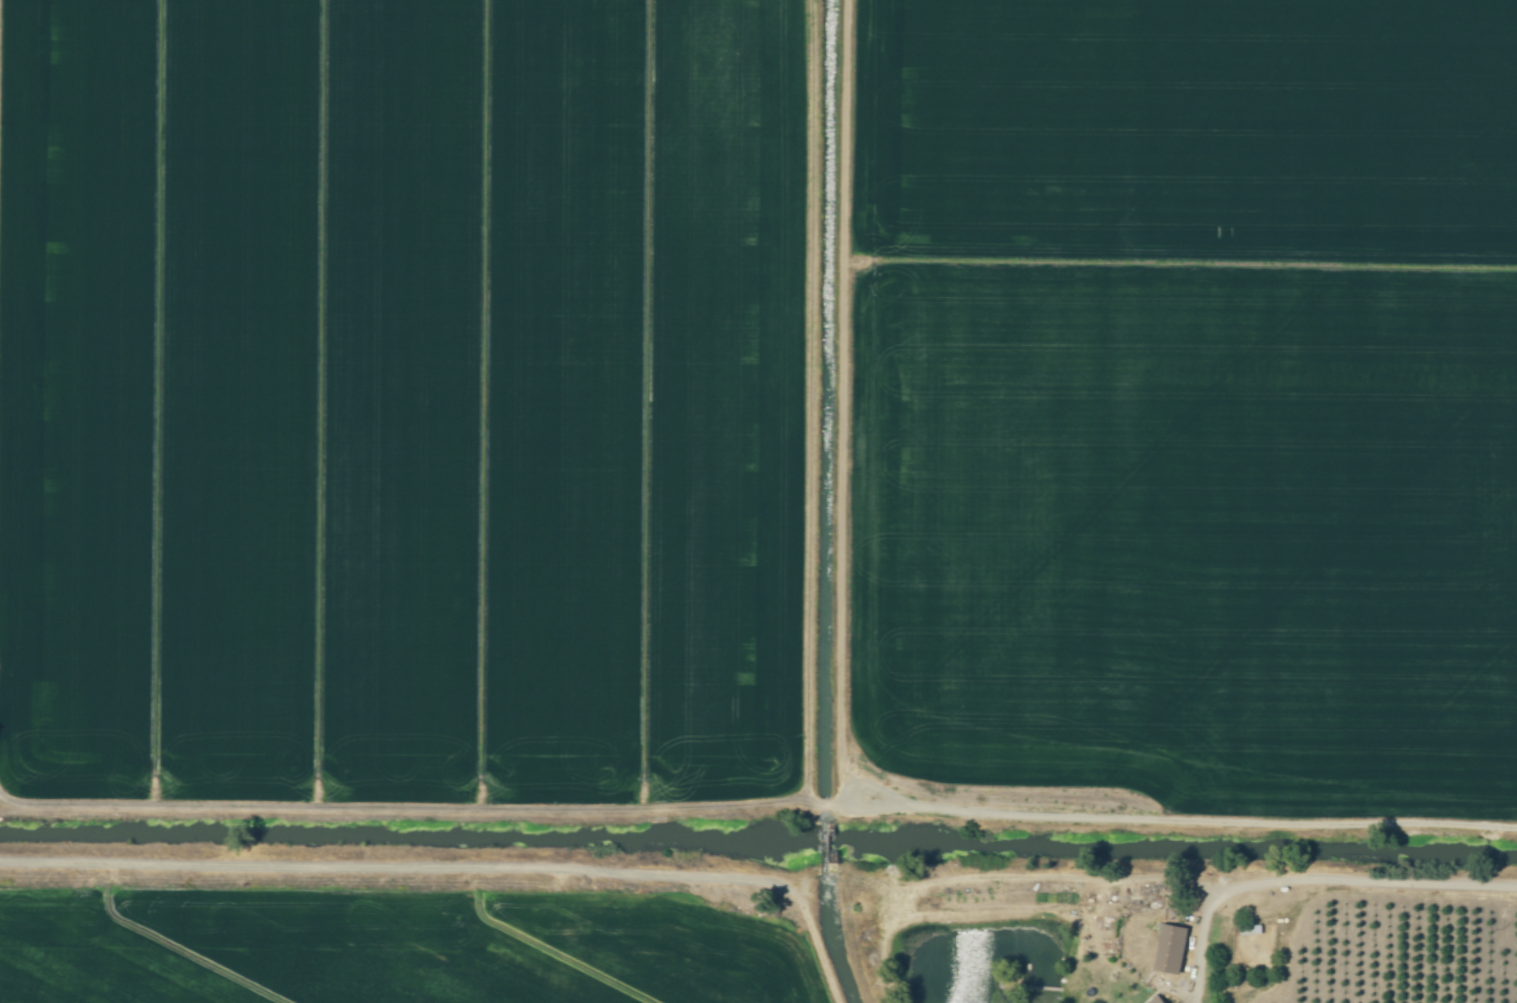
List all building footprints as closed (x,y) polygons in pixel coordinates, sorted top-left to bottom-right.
[(1181,975),(1191,928),(1166,923),(1156,969),(1181,975)] [(1241,927),(1242,936),(1264,935),(1264,926),(1241,927)] [(1160,995),(1150,1002),(1167,1002),(1160,995)]
